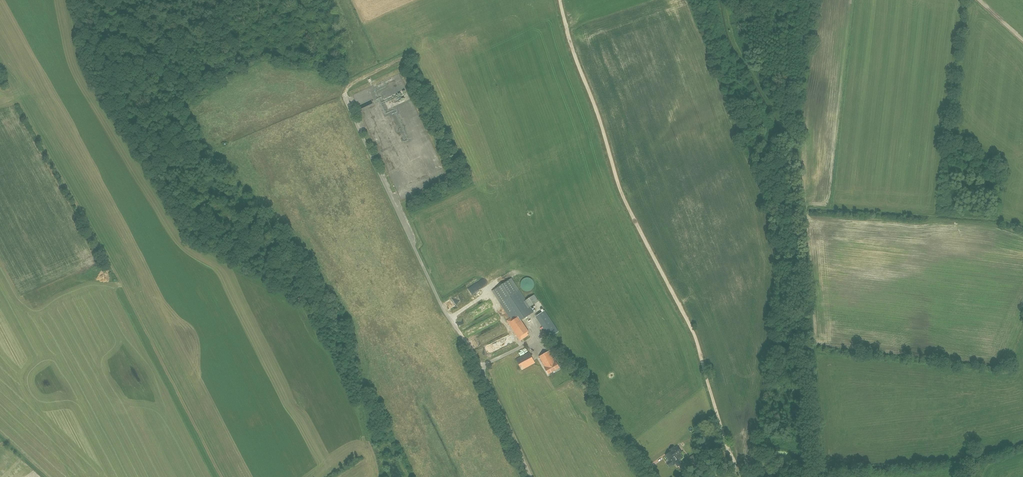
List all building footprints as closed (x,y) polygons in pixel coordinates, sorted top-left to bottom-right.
[(519,322),(533,312),(534,312),(530,307),(539,301),(534,294),(526,300),(511,278),(492,291),(499,303),(500,303),(511,318),(507,321),(520,341),(528,335),(519,322)] [(548,375),(559,368),(556,362),(557,361),(555,358),(553,359),(549,351),(539,357),(545,368),(548,375)] [(522,371),(535,363),(529,352),(515,359),(522,371)] [(669,450),(670,452),(665,456),(670,461),(667,463),(669,467),(672,465),(673,465),(675,463),(678,466),(682,464),(676,457),(678,455),(682,452),(677,446),(675,448),(674,446),(669,450)] [(691,468),(694,466),(701,461),(698,456),(687,463),(691,468)]
